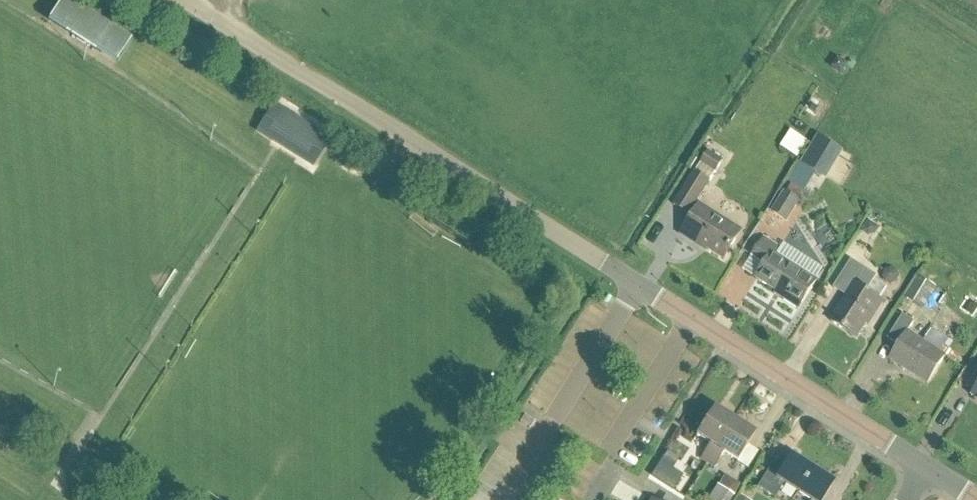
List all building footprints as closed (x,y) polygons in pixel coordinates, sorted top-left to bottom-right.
[(117,63),(130,43),(62,0),(50,20),(117,63)] [(315,166),(330,140),(271,105),(256,131),(315,166)] [(801,164),(826,180),(843,151),(818,136),(801,164)] [(718,174),(725,162),(709,153),(702,164),(716,173),(718,174)] [(702,164),(696,173),(710,182),(716,173),(702,164)] [(730,247),(740,232),(697,204),(710,182),(696,173),(674,207),(692,219),(681,236),(701,249),(702,246),(725,261),(732,249),(730,247)] [(789,186),(785,194),(798,201),(802,194),(789,186)] [(751,229),(774,203),(759,190),(736,216),(751,229)] [(787,223),(800,202),(798,201),(785,194),(773,214),(787,223)] [(869,221),(861,233),(866,236),(876,234),(880,227),(869,221)] [(798,311),(818,281),(777,256),(782,249),(765,238),(753,258),(765,266),(756,281),(785,299),(783,302),(798,311)] [(869,328),(884,303),(880,300),(887,289),(875,281),(877,278),(852,261),(834,290),(847,298),(831,323),(857,340),(866,326),(869,328)] [(926,310),(939,290),(918,277),(905,298),(926,310)] [(946,358),(924,344),(908,334),(915,324),(904,317),(888,341),(899,348),(890,361),(928,385),(946,358)] [(707,465),(734,422),(713,408),(695,437),(709,445),(699,460),(707,465)] [(734,422),(707,465),(713,469),(723,454),(737,463),(755,435),(734,422)] [(748,470),(760,452),(749,445),(737,463),(748,470)] [(796,494),(812,471),(790,457),(776,478),(767,472),(757,489),(774,499),(783,486),(796,494)] [(683,473),(675,468),(664,462),(656,476),(677,488),(685,474),(683,473)] [(796,494),(806,499),(824,499),(833,484),(812,471),(796,494)] [(740,486),(726,476),(719,487),(717,485),(708,499),(731,499),(740,486)]
